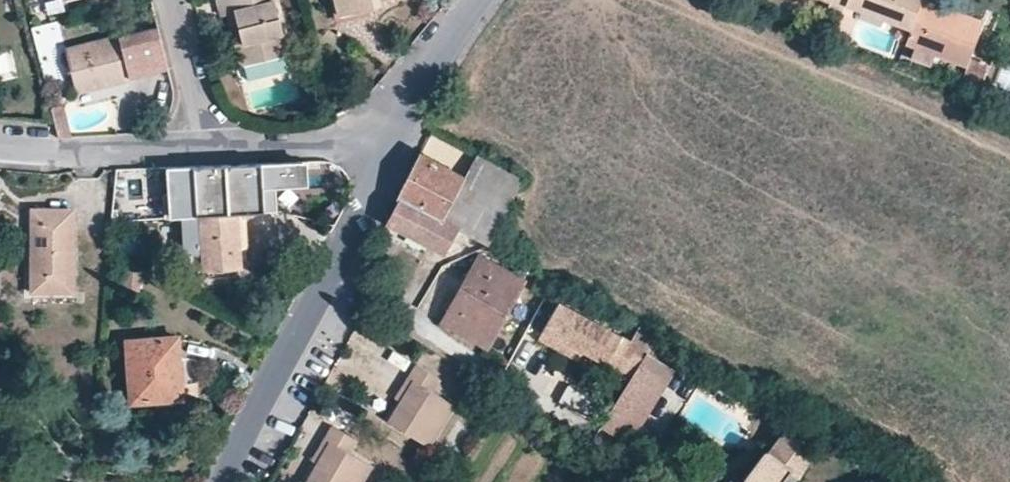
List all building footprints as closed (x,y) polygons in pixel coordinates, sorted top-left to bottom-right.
[(276,0),(219,0),(222,14),(237,10),(245,42),(235,45),(240,65),(289,52),(276,0)] [(340,13),(383,4),(382,0),(336,0),(340,13)] [(846,3),(847,0),(828,0),(830,1),(828,5),(843,11),(846,3)] [(859,8),(911,27),(921,0),(847,0),(846,3),(859,8)] [(911,27),(906,42),(967,64),(983,20),(930,0),(921,0),(911,27)] [(66,48),(77,91),(169,69),(158,24),(66,48)] [(241,79),(284,70),(283,63),(240,71),(241,79)] [(58,133),(70,133),(62,101),(51,103),(58,133)] [(396,198),(402,201),(441,222),(443,219),(465,175),(420,152),(396,198)] [(477,153),(467,172),(515,197),(525,178),(477,153)] [(166,193),(167,217),(188,215),(241,212),(280,210),(278,186),(302,185),(300,159),(174,167),(176,192),(166,193)] [(465,175),(443,219),(460,228),(490,244),(515,197),(467,172),(465,175)] [(441,222),(402,201),(390,223),(429,244),(441,222)] [(72,293),(73,209),(31,209),(30,292),(72,293)] [(241,212),(188,215),(191,256),(206,255),(207,269),(244,267),(241,212)] [(443,219),(441,222),(429,244),(447,253),(460,228),(443,219)] [(206,255),(191,256),(191,270),(207,269),(206,255)] [(524,280),(481,256),(444,322),(488,346),(524,280)] [(139,291),(140,271),(124,270),(122,290),(139,291)] [(561,339),(585,350),(624,370),(638,343),(558,302),(540,339),(556,347),(561,339)] [(649,327),(640,343),(650,348),(660,333),(649,327)] [(182,400),(177,337),(124,340),(129,404),(182,400)] [(580,359),(585,350),(561,339),(556,347),(580,359)] [(628,446),(675,372),(646,354),(601,429),(628,446)] [(418,381),(405,403),(394,422),(433,446),(458,406),(438,394),(446,380),(421,365),(412,379),(418,381)] [(400,400),(405,403),(418,381),(412,379),(400,400)] [(328,468),(321,481),(373,481),(379,472),(355,458),(362,444),(339,430),(331,445),(339,449),(328,468)] [(790,475),(797,480),(810,462),(812,459),(812,456),(810,453),(808,451),(803,448),(806,445),(788,433),(773,454),(766,449),(743,478),(743,481),(744,481),(785,481),(790,475)] [(321,464),(328,468),(339,449),(331,445),(321,464)] [(0,474),(0,481),(15,481),(15,477),(0,474)]
